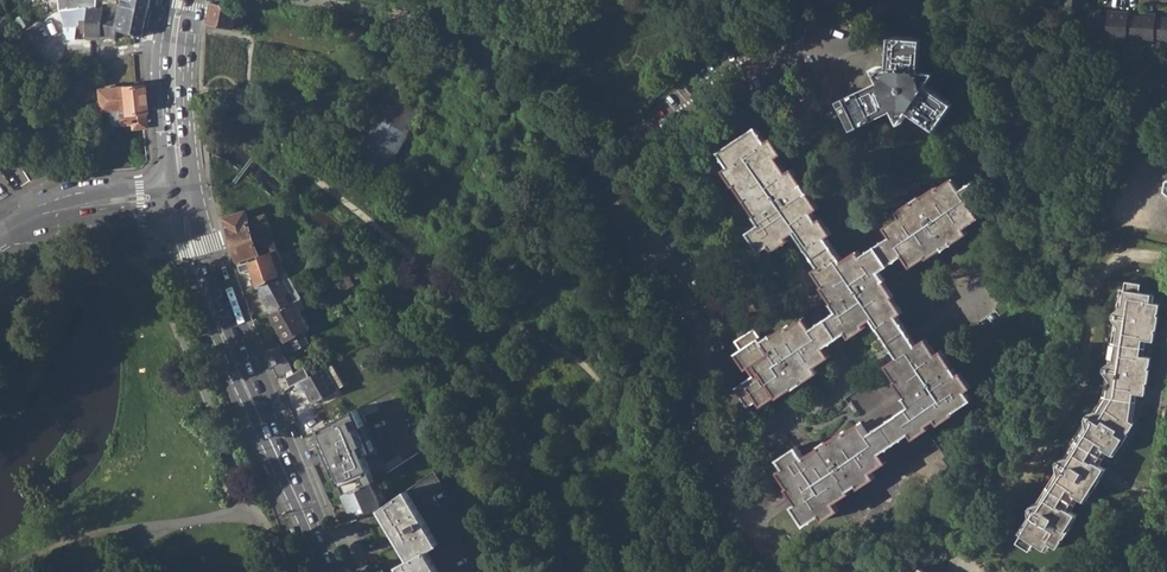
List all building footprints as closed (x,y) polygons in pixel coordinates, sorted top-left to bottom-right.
[(117,30),(140,35),(144,36),(152,0),(123,0),(120,11),(105,9),(96,8),(97,0),(90,0),(89,7),(88,36),(102,37),(116,40),(117,30)] [(1083,9),(1083,0),(1065,0),(1064,8),(1083,9)] [(245,28),(246,18),(238,17),(239,4),(211,1),(209,24),(245,28)] [(1154,43),(1154,39),(1166,40),(1166,18),(1156,18),(1156,14),(1145,13),(1145,16),(1128,15),(1128,12),(1106,10),(1106,14),(1099,14),(1100,10),(1090,10),(1088,39),(1098,39),(1098,36),(1104,36),(1104,40),(1126,41),(1126,38),(1144,39),(1144,42),(1154,43)] [(867,123),(896,109),(901,120),(933,71),(923,70),(925,38),(894,36),(892,68),(876,67),(882,80),(853,94),(859,105),(862,112),(867,123)] [(911,110),(937,129),(955,102),(929,84),(938,71),(933,71),(901,120),(902,122),(911,110)] [(430,96),(398,79),(377,116),(409,133),(430,96)] [(104,106),(105,111),(113,110),(114,120),(123,124),(137,124),(137,128),(151,127),(146,85),(136,86),(103,90),(103,94),(102,94),(103,106),(104,106)] [(808,85),(794,92),(806,116),(820,110),(808,85)] [(841,100),(855,129),(863,125),(858,114),(854,108),(849,96),(841,100)] [(409,133),(377,116),(358,152),(356,154),(388,171),(409,133)] [(817,209),(807,194),(809,193),(803,183),(801,185),(791,170),(786,173),(776,158),(781,155),(771,138),(766,141),(757,127),(720,152),(730,166),(725,169),(735,185),(737,184),(757,214),(755,215),(761,224),(749,232),(761,251),(769,245),(773,250),(789,239),(787,237),(795,232),(797,236),(812,258),(818,267),(814,270),(824,285),(822,287),(832,302),(831,304),(836,312),(820,324),(811,329),(804,319),(773,339),(771,336),(762,342),(760,339),(755,330),(749,334),(748,332),(741,337),(742,338),(736,342),(741,350),(737,353),(744,364),(753,377),(737,388),(749,407),(758,401),(760,405),(775,394),(777,396),(792,386),(794,388),(802,383),(801,382),(817,371),(813,365),(828,355),(824,348),(832,342),(847,332),(851,337),(866,326),(864,322),(871,318),(891,348),(897,357),(888,364),(891,368),(875,377),(874,375),(858,386),(859,388),(847,397),(850,402),(849,403),(855,413),(857,412),(863,422),(845,434),(844,432),(805,457),(797,446),(767,466),(802,519),(816,509),(820,514),(836,504),(856,535),(916,495),(919,500),(946,482),(943,477),(949,472),(941,460),(945,457),(930,433),(955,416),(952,412),(965,405),(968,409),(974,406),(971,401),(972,400),(966,391),(970,389),(959,373),(956,375),(941,352),(934,355),(924,340),(916,345),(910,336),(897,316),(900,313),(883,282),(885,280),(879,272),(903,256),(911,266),(925,257),(927,258),(941,248),(943,249),(966,233),(963,227),(978,216),(973,208),(988,198),(975,180),(960,190),(953,179),(938,189),(937,187),(922,197),(920,195),(910,201),(911,203),(896,213),(900,220),(885,230),(891,237),(862,257),(859,252),(843,263),(826,237),(830,235),(829,233),(820,220),(818,221),(812,212),(817,209)] [(254,204),(261,206),(269,193),(263,188),(255,200),(254,204)] [(225,217),(240,263),(262,256),(261,253),(273,249),(278,248),(267,213),(250,218),(245,204),(234,208),(235,213),(225,217)] [(254,286),(281,273),(286,270),(278,248),(273,249),(261,253),(262,256),(240,263),(243,271),(253,268),(256,277),(252,279),(254,286)] [(296,265),(302,276),(324,263),(318,253),(296,265)] [(362,263),(348,271),(353,279),(364,272),(362,268),(366,266),(362,263)] [(286,270),(281,273),(296,300),(301,297),(286,270)] [(31,271),(23,274),(28,281),(33,278),(31,271)] [(354,282),(353,279),(348,271),(338,276),(344,288),(354,282)] [(271,313),(296,300),(281,273),(257,287),(271,313)] [(1017,541),(1031,550),(1035,542),(1048,550),(1052,543),(1059,547),(1063,539),(1062,538),(1063,537),(1065,537),(1073,525),(1072,524),(1079,514),(1069,508),(1077,495),(1087,501),(1092,491),(1094,491),(1101,480),(1100,478),(1101,476),(1103,477),(1107,469),(1097,463),(1106,450),(1116,456),(1121,448),(1120,447),(1123,445),(1129,434),(1129,433),(1130,431),(1135,423),(1134,422),(1138,394),(1146,395),(1147,387),(1146,385),(1146,383),(1148,382),(1150,370),(1149,366),(1151,366),(1152,357),(1140,355),(1142,340),(1154,341),(1156,332),(1154,332),(1155,329),(1157,329),(1159,316),(1157,316),(1160,304),(1153,302),(1155,295),(1139,292),(1141,285),(1125,282),(1121,308),(1114,312),(1112,319),(1118,327),(1113,358),(1105,365),(1104,373),(1110,381),(1107,396),(1098,412),(1089,413),(1086,418),(1088,429),(1070,457),(1060,459),(1057,464),(1059,474),(1041,504),(1032,505),(1029,510),(1031,519),(1017,541)] [(285,338),(286,341),(304,332),(311,327),(301,309),(306,306),(301,297),(296,300),(271,313),(282,332),(279,333),(283,339),(285,338)] [(286,341),(281,344),(287,355),(310,343),(304,332),(286,341)] [(287,355),(281,344),(266,351),(274,366),(289,359),(287,355)] [(345,384),(333,362),(327,365),(339,387),(345,384)] [(306,387),(314,402),(339,387),(327,365),(309,375),(296,382),(301,390),(306,387)] [(296,382),(309,375),(305,367),(286,376),(291,385),(296,382)] [(389,470),(361,405),(317,429),(325,450),(330,448),(333,456),(329,458),(344,494),(372,482),(389,470)] [(458,537),(471,530),(436,469),(381,506),(396,533),(411,559),(399,566),(402,571),(478,571),(458,537)] [(344,494),(355,518),(368,513),(381,506),(372,482),(344,494)]
